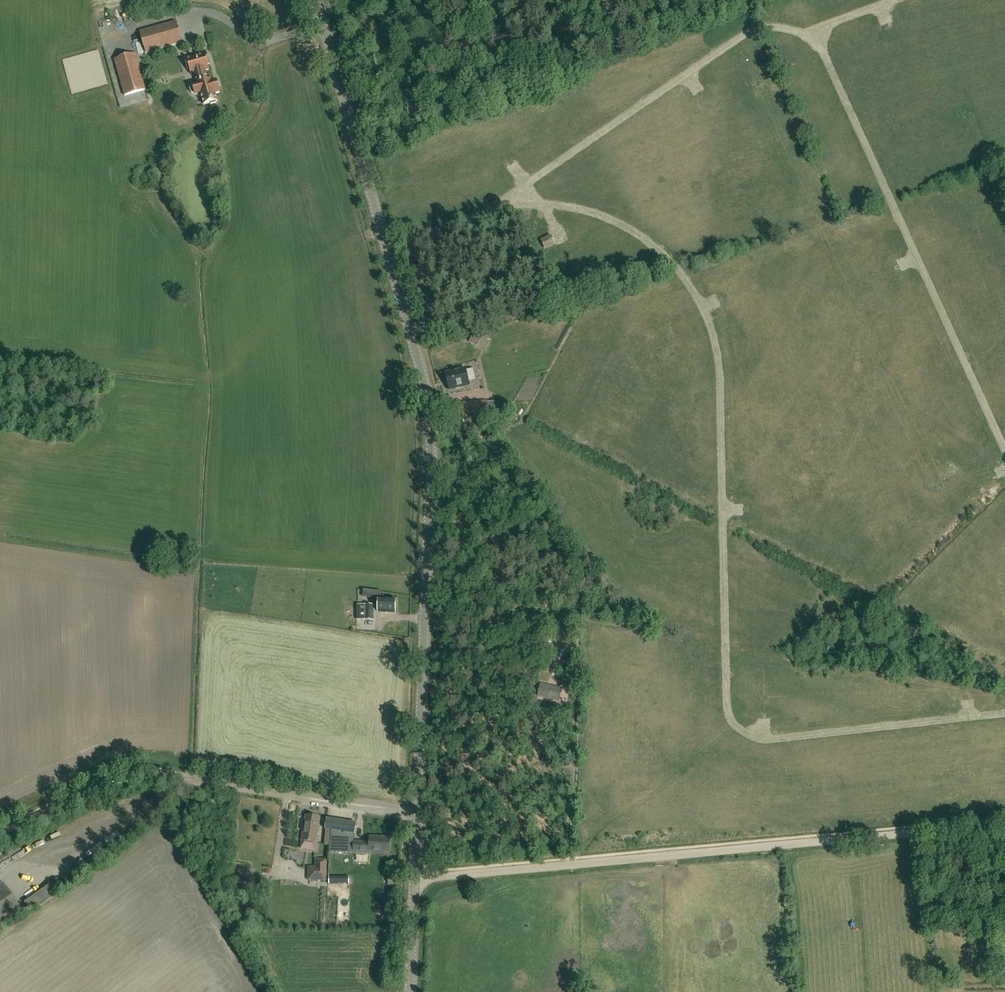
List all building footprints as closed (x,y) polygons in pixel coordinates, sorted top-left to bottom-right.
[(146,53),(182,42),(176,21),(140,32),(146,53)] [(209,64),(206,51),(201,53),(202,54),(189,58),(189,56),(184,58),(188,70),(190,69),(191,74),(209,69),(207,65),(207,64),(209,64)] [(125,96),(146,90),(136,54),(115,59),(125,96)] [(208,80),(205,71),(209,70),(207,65),(209,69),(191,74),(194,74),(197,83),(193,85),(191,86),(191,88),(190,90),(191,92),(192,93),(194,94),(195,94),(196,95),(201,93),(204,104),(211,103),(211,104),(217,102),(216,101),(217,101),(215,94),(220,92),(217,80),(214,81),(213,79),(208,80)] [(551,236),(542,241),(545,248),(554,244),(551,236)] [(468,343),(477,347),(480,339),(472,335),(468,343)] [(449,390),(469,385),(465,369),(445,373),(449,390)] [(469,403),(469,415),(472,415),(487,414),(487,402),(469,403)] [(395,613),(396,600),(378,599),(378,606),(357,605),(357,620),(375,620),(375,612),(395,613)] [(559,701),(562,689),(541,684),(538,697),(559,701)] [(533,687),(527,691),(530,696),(536,693),(533,687)] [(306,816),(302,841),(301,849),(315,851),(317,843),(320,818),(306,816)] [(352,853),(353,842),(356,823),(326,819),(325,829),(326,829),(325,845),(331,846),(330,852),(352,853)] [(370,846),(362,845),(362,842),(353,842),(352,853),(370,854),(370,852),(389,853),(389,839),(379,838),(379,837),(370,836),(370,846)] [(326,880),(326,860),(316,860),(316,868),(309,868),(309,880),(326,880)] [(397,886),(397,878),(388,878),(388,886),(397,886)]
